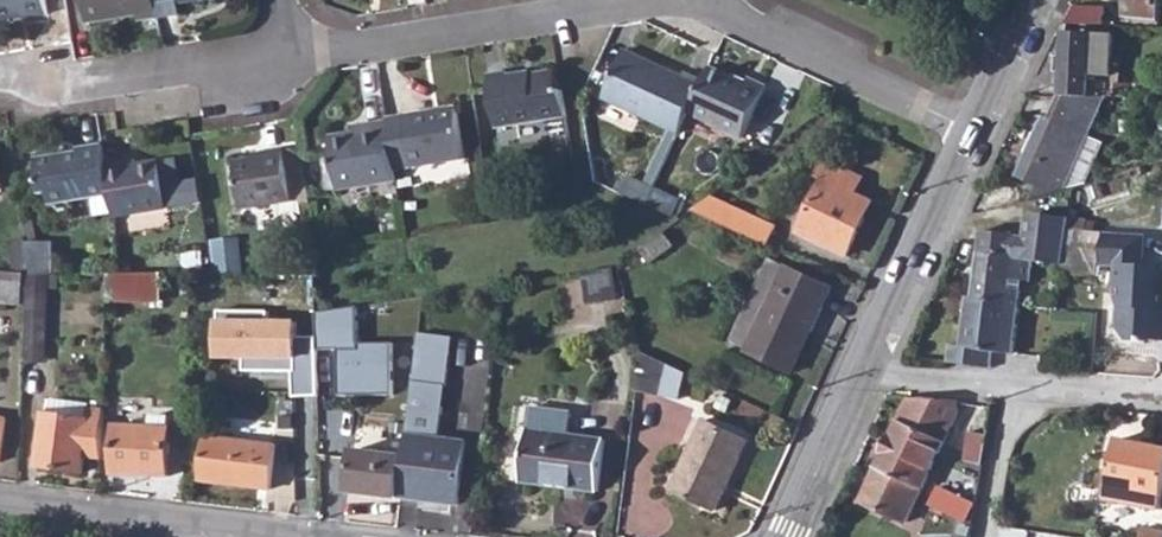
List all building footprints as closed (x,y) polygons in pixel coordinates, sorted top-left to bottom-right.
[(5,21),(6,17),(55,10),(54,0),(0,0),(0,22),(5,21)] [(163,0),(91,0),(94,20),(144,11),(146,18),(165,15),(163,0)] [(165,15),(186,11),(185,0),(187,0),(163,0),(165,15)] [(1130,18),(1160,22),(1161,5),(1161,0),(1132,0),(1130,18)] [(1077,5),(1069,25),(1104,27),(1106,6),(1077,5)] [(1066,73),(1064,96),(1091,97),(1093,33),(1067,32),(1066,55),(1066,73)] [(608,93),(683,132),(694,111),(710,79),(692,69),(689,74),(633,44),(608,93)] [(1056,72),(1066,73),(1066,55),(1056,55),(1056,72)] [(710,79),(694,111),(748,139),(774,89),(754,79),(751,84),(716,67),(710,79)] [(568,119),(563,90),(560,90),(557,69),(531,73),(531,76),(511,79),(510,72),(492,74),(499,128),(568,119)] [(1038,185),(1030,202),(1066,189),(1093,136),(1083,131),(1099,96),(1091,97),(1064,96),(1062,96),(1051,118),(1045,116),(1017,174),(1038,185)] [(434,110),(387,117),(387,120),(394,168),(437,161),(465,157),(458,113),(435,116),(434,110)] [(394,168),(387,120),(368,123),(369,129),(329,134),(336,187),(396,178),(394,168)] [(112,159),(109,139),(85,142),(86,146),(43,152),(48,188),(54,187),(55,199),(116,191),(112,159)] [(0,141),(0,185),(9,184),(2,140),(0,141)] [(270,155),(239,159),(246,205),(295,199),(289,148),(270,151),(270,155)] [(131,156),(112,159),(116,191),(119,212),(172,205),(165,159),(134,163),(131,156)] [(822,181),(798,233),(847,255),(874,201),(855,192),(862,177),(824,160),(815,178),(822,181)] [(1142,165),(1129,169),(1133,177),(1145,173),(1142,165)] [(656,186),(632,174),(624,190),(648,202),(656,186)] [(683,199),(656,186),(648,202),(675,215),(683,199)] [(710,196),(688,210),(768,244),(776,226),(710,196)] [(967,294),(967,296),(973,297),(1007,301),(1013,278),(1033,281),(1036,261),(1063,263),(1068,229),(1069,218),(1026,213),(1022,234),(980,229),(973,295),(967,294)] [(1068,229),(1063,263),(1077,273),(1099,276),(1099,266),(1102,235),(1068,229)] [(666,230),(643,249),(654,263),(677,245),(666,230)] [(1099,266),(1116,267),(1114,308),(1117,311),(1116,332),(1126,343),(1146,344),(1146,342),(1161,343),(1161,268),(1139,266),(1140,237),(1102,235),(1099,266)] [(35,237),(20,239),(25,272),(41,273),(36,245),(35,237)] [(61,241),(36,245),(41,273),(68,273),(61,241)] [(243,244),(219,246),(222,270),(245,267),(243,244)] [(772,259),(765,274),(779,280),(787,265),(772,259)] [(619,262),(590,267),(594,297),(625,292),(619,262)] [(779,280),(765,274),(731,345),(787,372),(808,329),(812,331),(833,288),(787,265),(779,280)] [(165,271),(120,267),(118,299),(162,302),(165,271)] [(0,270),(0,302),(19,304),(23,272),(0,270)] [(973,297),(967,296),(960,361),(991,365),(993,350),(1014,352),(1020,303),(1007,301),(973,297)] [(356,303),(319,309),(319,347),(336,347),(357,347),(357,343),(356,303)] [(24,306),(24,333),(48,334),(49,306),(24,306)] [(269,313),(218,312),(215,363),(244,364),(244,374),(293,375),(297,398),(318,398),(316,338),(298,338),(298,323),(268,323),(269,313)] [(449,334),(418,331),(405,433),(437,436),(449,334)] [(48,334),(24,333),(23,356),(49,356),(48,334)] [(357,347),(336,347),(336,398),(389,396),(389,342),(357,343),(357,347)] [(643,348),(638,388),(663,391),(666,358),(643,348)] [(666,358),(663,391),(680,393),(684,366),(666,358)] [(86,453),(103,455),(104,405),(93,403),(91,401),(51,397),(49,412),(43,411),(37,463),(83,468),(86,453)] [(954,401),(908,398),(860,502),(906,524),(958,415),(954,401)] [(980,444),(986,445),(987,438),(986,438),(991,408),(973,406),(968,433),(981,435),(980,444)] [(528,410),(520,482),(596,490),(601,436),(568,432),(570,415),(528,410)] [(702,422),(669,488),(712,510),(744,442),(702,422)] [(118,423),(116,471),(169,474),(171,426),(118,423)] [(207,433),(202,477),(268,486),(274,442),(207,433)] [(403,455),(398,496),(456,503),(464,440),(437,436),(405,433),(403,455)] [(1108,486),(1161,497),(1161,491),(1161,449),(1118,440),(1108,486)] [(349,489),(398,496),(403,455),(354,449),(349,489)]
